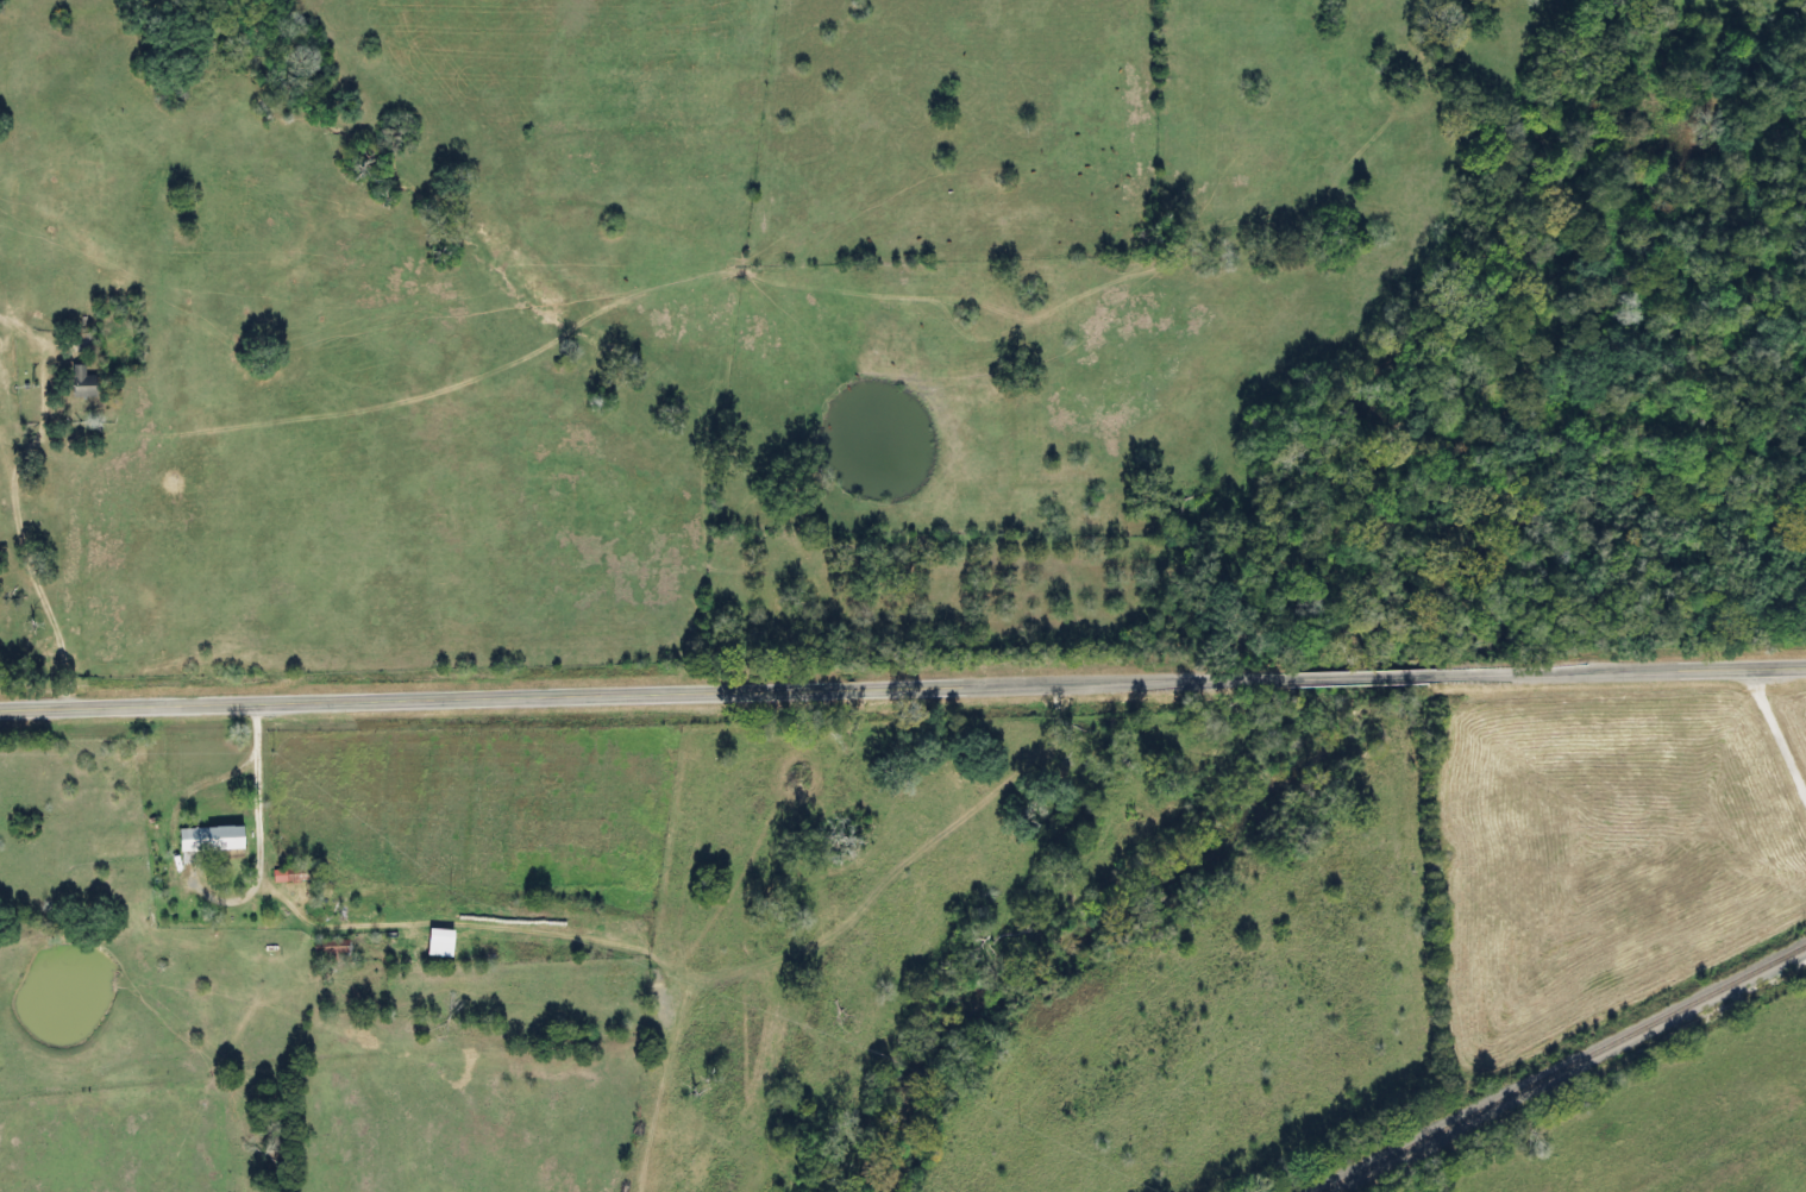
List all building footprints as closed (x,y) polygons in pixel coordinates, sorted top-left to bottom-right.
[(98,376),(86,376),(86,365),(72,365),(72,397),(98,397),(98,376)] [(245,825),(180,825),(180,850),(245,850),(245,825)] [(273,863),(273,881),(314,881),(314,863),(273,863)] [(454,929),(429,927),(428,955),(453,956),(454,929)] [(350,938),(315,938),(315,959),(350,959),(350,938)]
